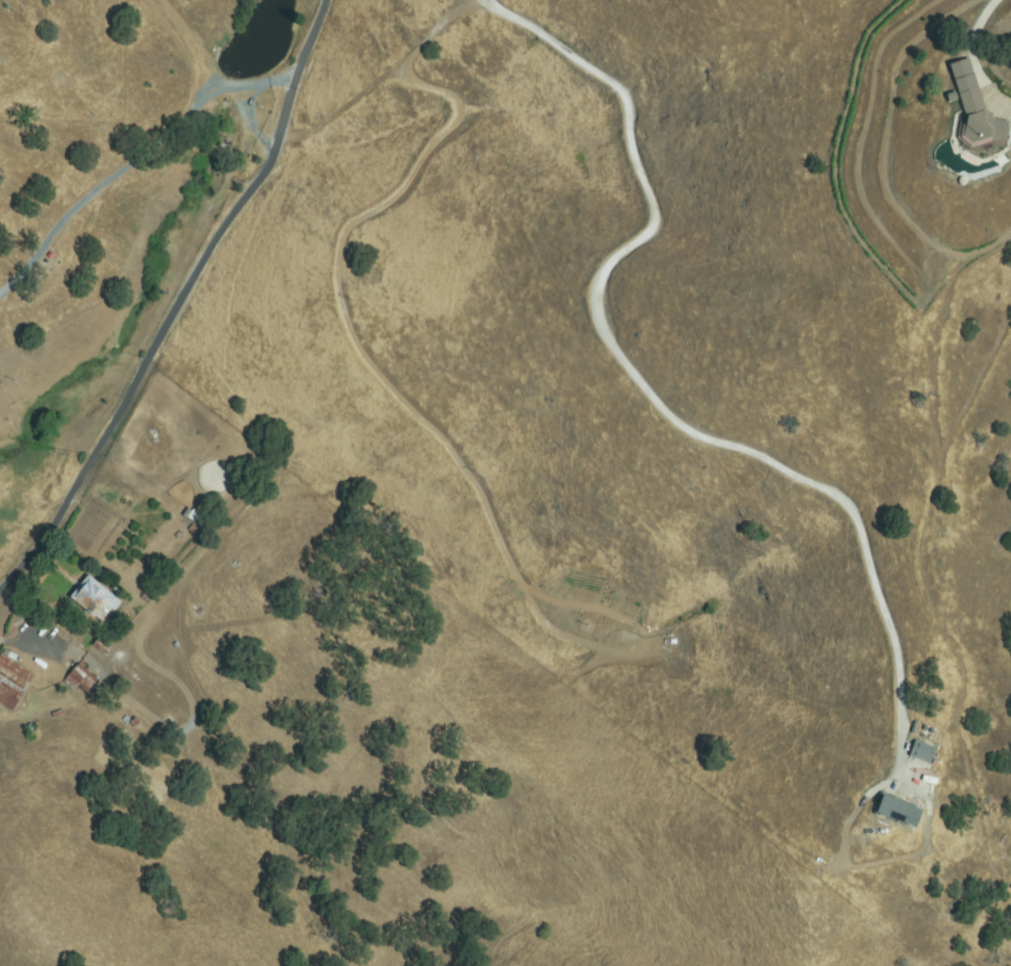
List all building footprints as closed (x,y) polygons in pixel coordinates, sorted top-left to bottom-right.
[(942,65),(956,114),(958,117),(955,139),(962,140),(964,147),(985,142),(998,143),(1001,121),(979,118),(963,59),(942,65)] [(113,596),(116,593),(121,597),(102,621),(72,596),(88,576),(113,596)] [(92,643),(96,638),(109,649),(105,654),(92,643)] [(14,710),(0,701),(0,656),(34,677),(14,710)] [(98,682),(87,693),(78,685),(74,690),(65,681),(80,665),(98,682)]
